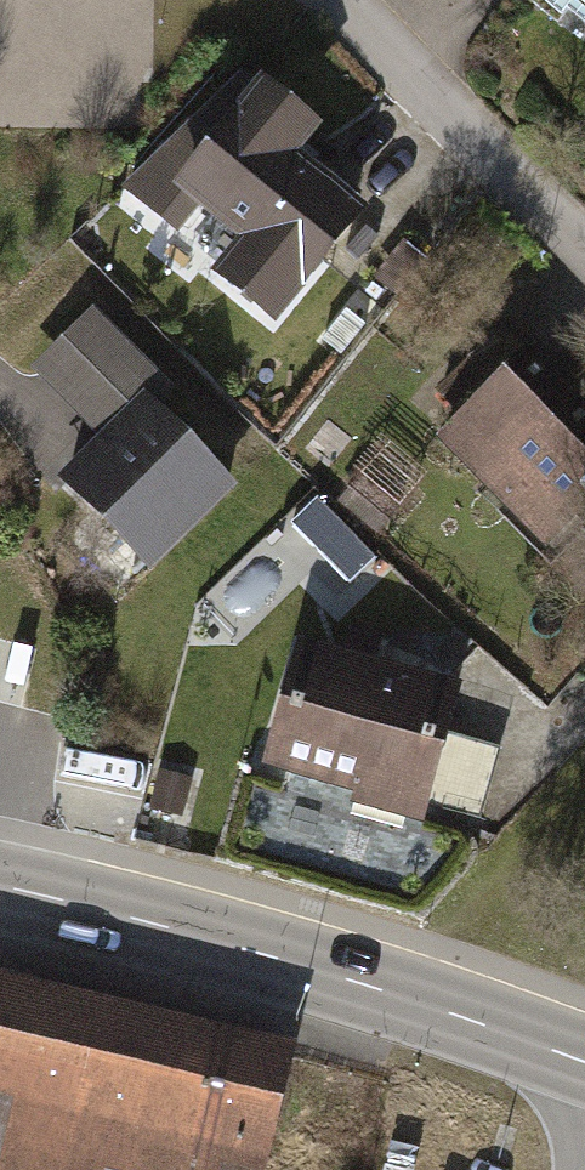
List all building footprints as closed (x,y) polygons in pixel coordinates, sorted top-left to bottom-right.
[(584,28),(584,0),(551,0),(584,28)] [(258,102),(142,231),(266,343),(363,235),(294,173),(314,152),(258,102)] [(57,492),(147,588),(235,507),(155,422),(174,404),(96,321),(32,381),(99,452),(57,492)] [(427,455),(544,573),(584,533),(584,487),(496,396),(529,363),(493,326),(413,404),(446,437),(427,455)] [(398,521),(354,486),(334,511),(379,546),(398,521)] [(309,497),(265,533),(319,598),(363,562),(309,497)] [(271,765),(422,810),(455,699),(304,654),(271,765)] [(63,1006),(51,1029),(0,1016),(0,1169),(1,1169),(102,1169),(106,1156),(233,1169),(244,1169),(285,1052),(63,1006)]
